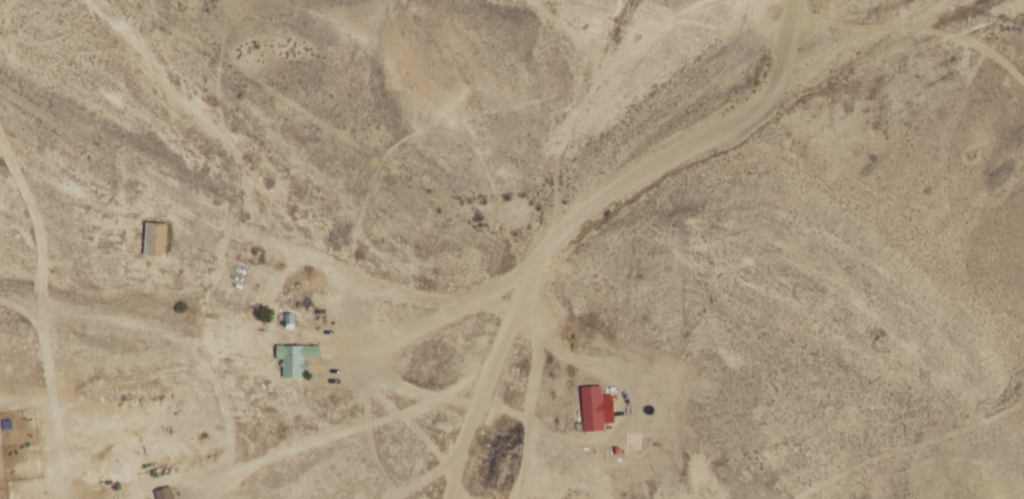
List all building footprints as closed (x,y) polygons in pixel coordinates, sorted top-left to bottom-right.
[(166,254),(166,223),(145,223),(145,254),(166,254)] [(280,377),(307,377),(307,357),(320,357),(320,345),(280,346),(280,377)] [(604,431),(603,386),(582,387),(583,432),(604,431)] [(157,498),(176,498),(173,487),(155,491),(157,498)]
